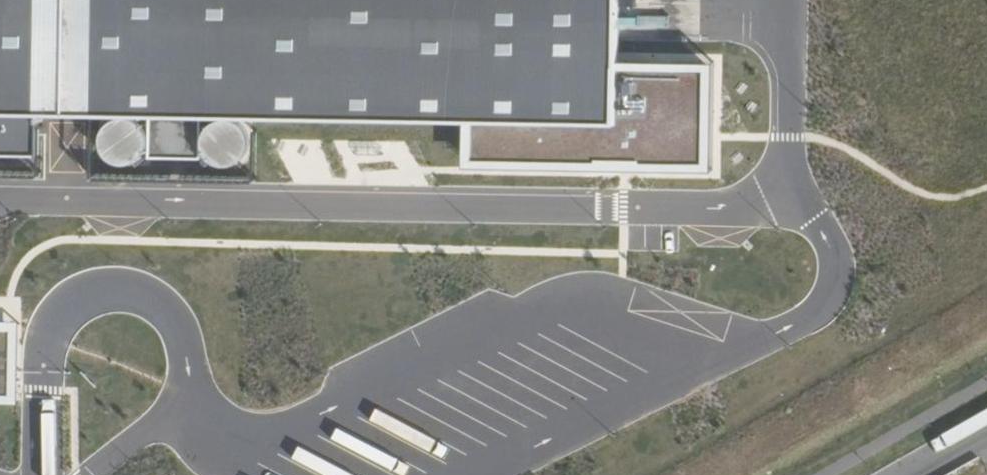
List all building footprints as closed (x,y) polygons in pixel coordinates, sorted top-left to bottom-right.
[(624,115),(626,0),(0,0),(0,103),(624,115)]
